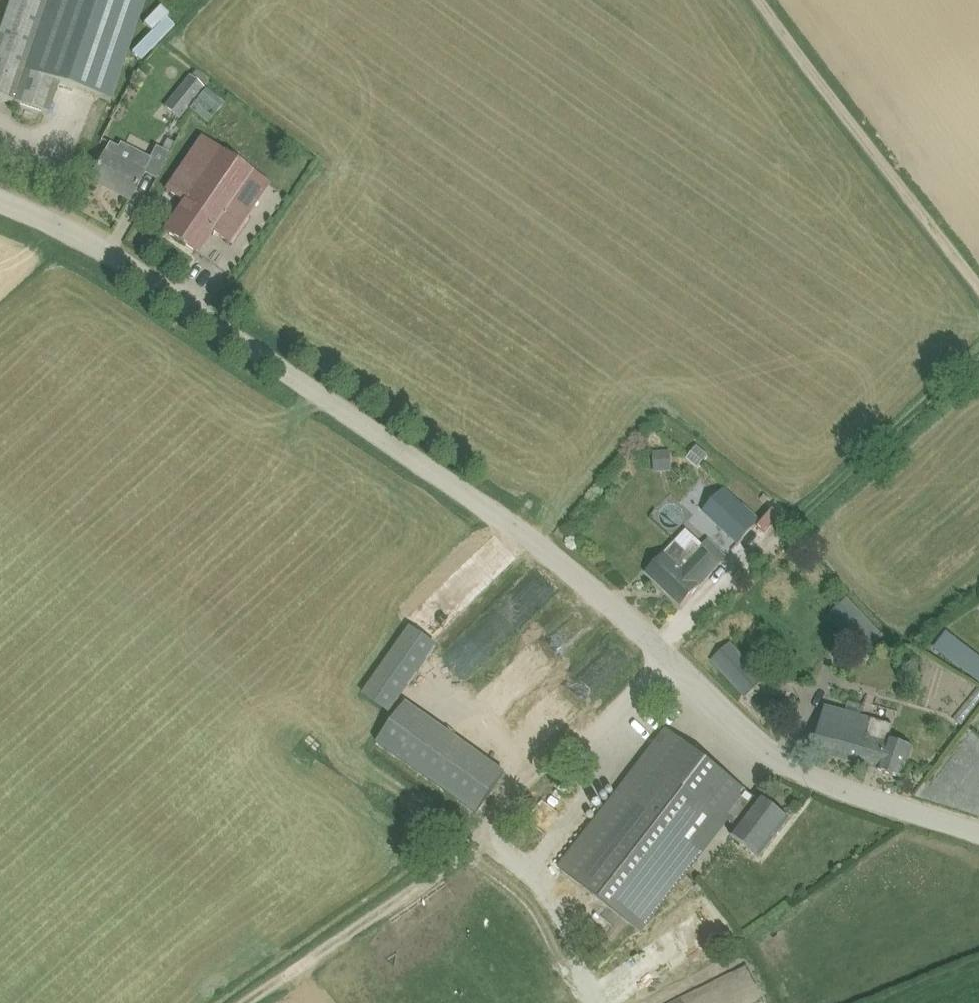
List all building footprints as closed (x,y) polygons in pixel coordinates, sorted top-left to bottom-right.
[(145,0),(11,0),(0,32),(0,98),(48,114),(59,83),(111,101),(145,0)] [(163,106),(164,107),(176,116),(170,130),(177,134),(179,129),(175,127),(205,88),(204,87),(209,81),(195,71),(191,76),(189,73),(163,106)] [(202,138),(198,144),(167,190),(185,202),(165,231),(197,253),(212,231),(229,242),(269,183),(202,138)] [(130,200),(145,170),(152,159),(121,143),(119,147),(110,143),(91,180),(130,200)] [(658,450),(657,466),(671,467),(671,450),(658,450)] [(703,511),(739,545),(759,524),(723,490),(703,511)] [(700,549),(699,547),(694,543),(686,551),(676,541),(646,573),(662,589),(663,590),(664,590),(680,605),(679,605),(681,607),(681,606),(681,607),(719,566),(727,557),(709,540),(700,549)] [(865,653),(885,635),(849,597),(830,616),(865,653)] [(364,693),(391,712),(437,646),(410,627),(364,693)] [(938,651),(951,661),(963,645),(947,633),(935,649),(938,651)] [(755,653),(746,661),(730,644),(713,660),(745,696),(763,679),(760,677),(769,669),(755,653)] [(476,811),(504,768),(399,701),(371,744),(476,811)] [(878,770),(903,778),(912,747),(890,740),(894,727),(872,720),(873,719),(861,716),(864,705),(850,701),(847,712),(826,706),(813,751),(877,772),(878,770)] [(727,818),(738,827),(759,800),(670,731),(562,871),(639,930),(684,872),(727,818)] [(759,800),(738,827),(732,835),(760,858),(790,820),(761,797),(759,800)] [(708,980),(715,1002),(762,1002),(750,967),(708,980)]
